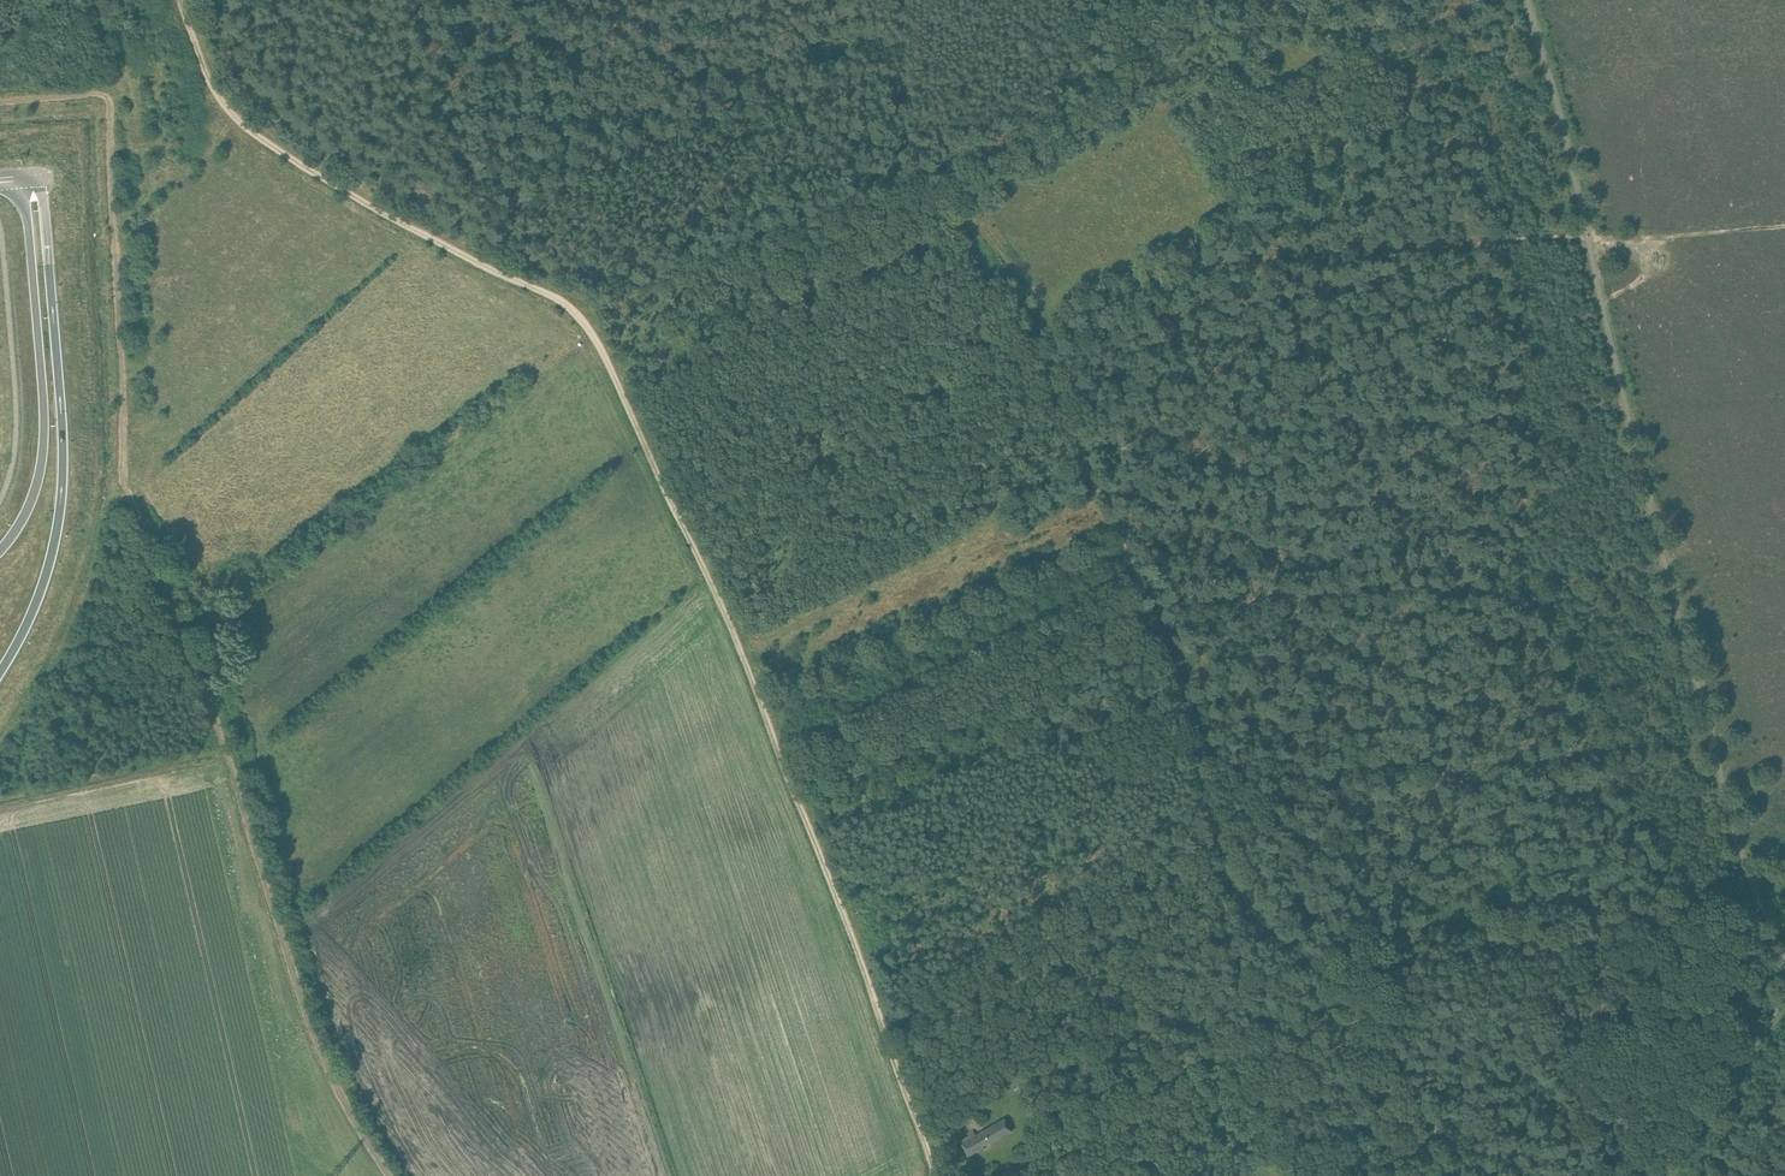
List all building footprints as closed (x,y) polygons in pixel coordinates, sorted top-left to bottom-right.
[(1016,1069),(1002,1077),(1010,1091),(1023,1083),(1016,1069)] [(1006,1118),(1002,1120),(976,1135),(975,1133),(960,1141),(968,1156),(983,1148),(982,1146),(989,1142),(990,1144),(1013,1131),(1006,1118)]
